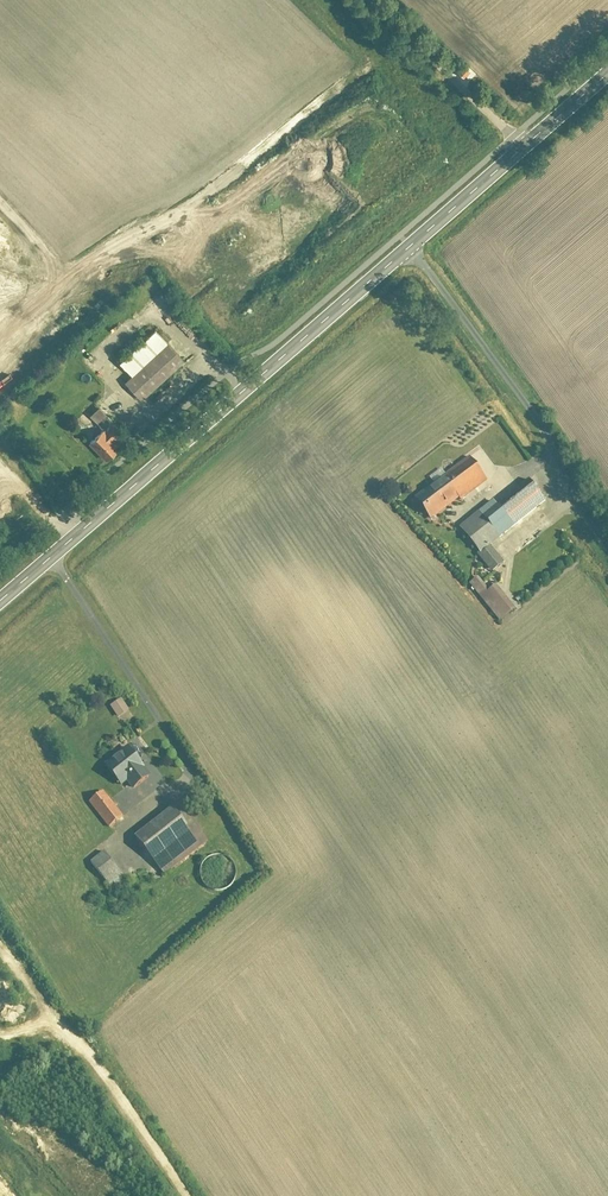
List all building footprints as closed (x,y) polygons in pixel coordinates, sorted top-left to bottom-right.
[(465,69),(459,74),(465,79),(470,74),(465,69)] [(127,384),(145,403),(186,364),(156,331),(119,365),(132,379),(127,384)] [(85,386),(96,399),(107,389),(96,376),(85,386)] [(96,403),(86,413),(102,431),(113,422),(96,403)] [(90,446),(106,463),(122,448),(120,445),(127,439),(113,425),(90,446)] [(417,496),(434,521),(488,484),(471,459),(417,496)] [(493,501),(460,526),(493,570),(503,562),(492,547),(546,506),(529,482),(497,506),(493,501)] [(497,588),(481,601),(501,623),(517,610),(497,588)] [(111,708),(119,720),(130,712),(122,701),(111,708)] [(128,785),(132,790),(151,776),(159,769),(136,741),(106,765),(124,787),(128,785)] [(90,804),(111,829),(125,817),(103,793),(90,804)] [(196,825),(190,830),(173,810),(136,841),(163,873),(167,878),(210,842),(196,825)] [(115,893),(128,882),(105,854),(92,864),(115,893)] [(209,861),(204,865),(202,872),(202,881),(205,887),(210,890),(219,893),(226,892),(231,887),(235,882),(237,876),(236,869),(232,863),(227,860),(222,858),(215,858),(209,861)]
